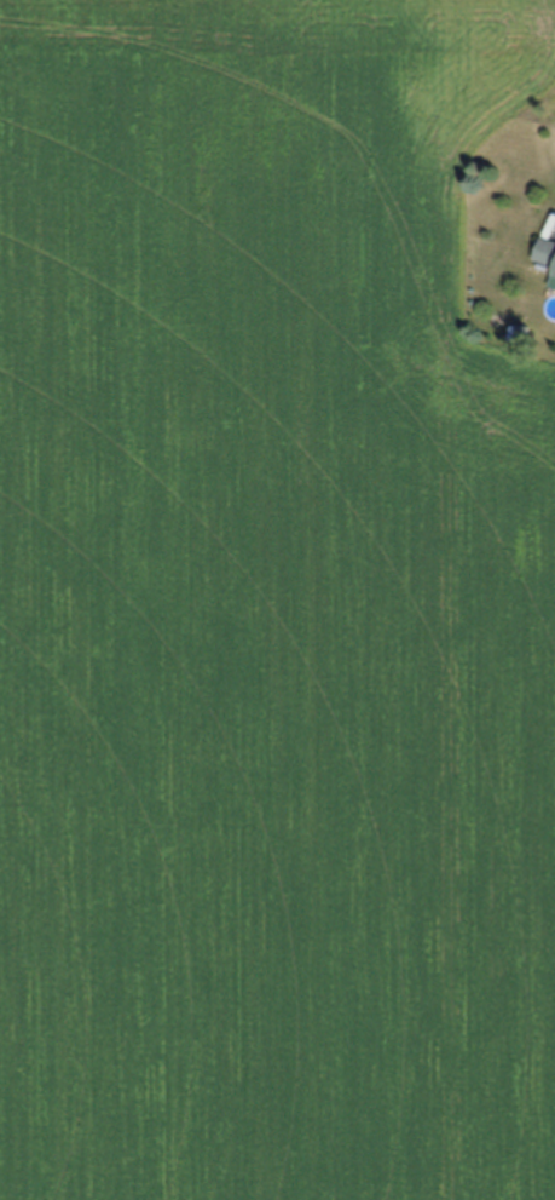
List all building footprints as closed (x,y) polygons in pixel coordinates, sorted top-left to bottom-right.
[(554,271),(554,243),(540,238),(531,263),(554,271)]
